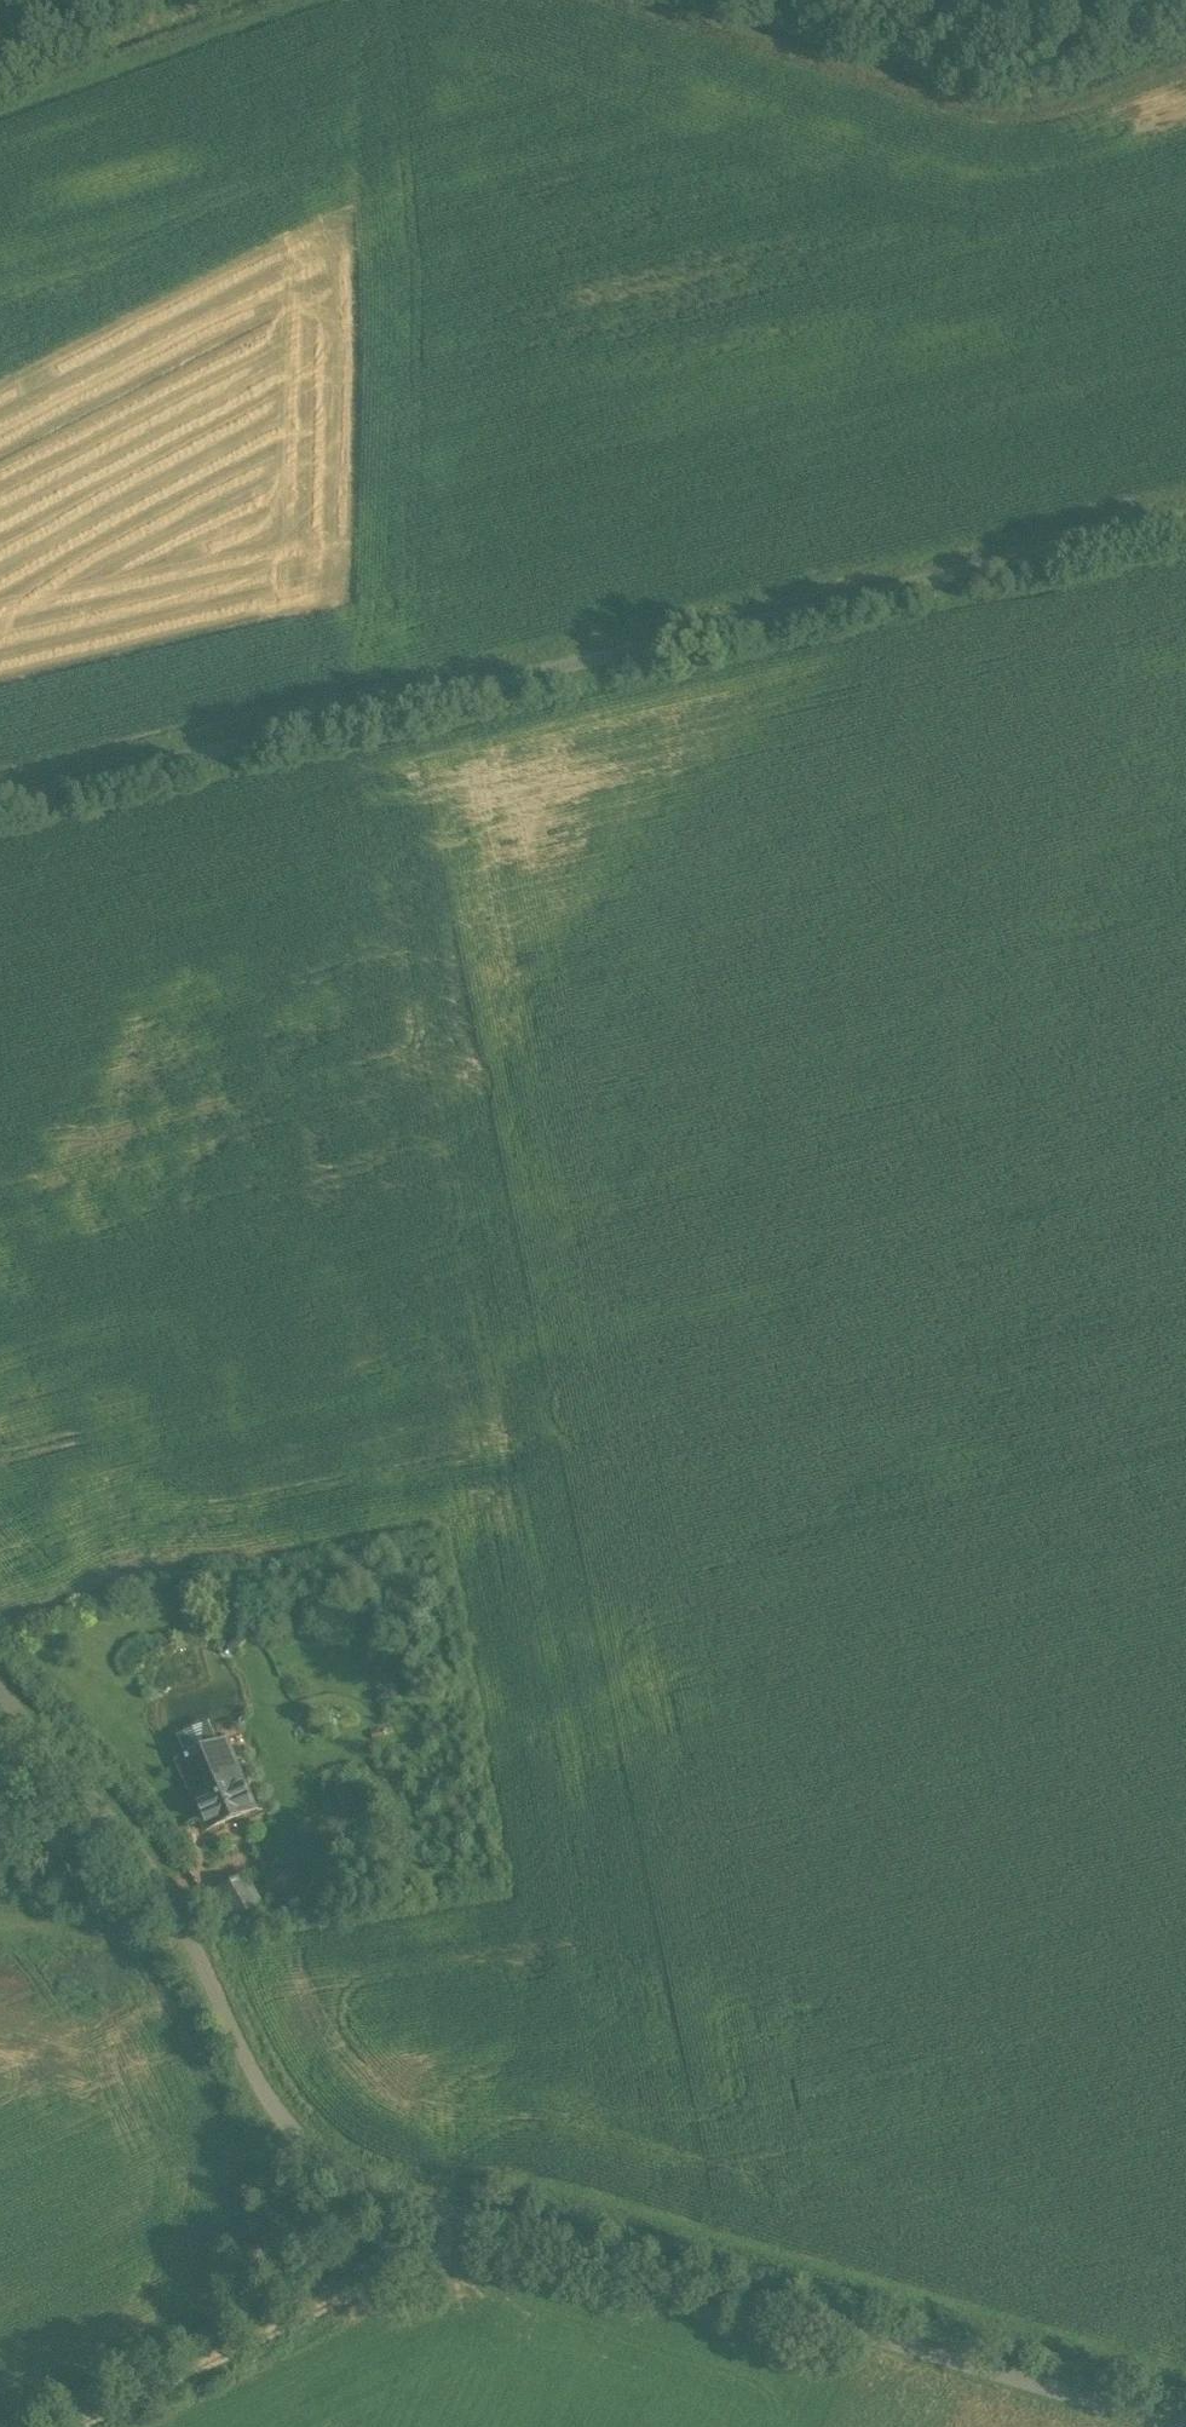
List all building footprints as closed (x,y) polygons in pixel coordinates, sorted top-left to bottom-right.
[(213,1720),(181,1733),(189,1753),(221,1740),(213,1720)] [(226,1740),(178,1760),(207,1830),(254,1810),(226,1740)] [(222,1892),(243,1921),(267,1904),(247,1875),(222,1892)]
